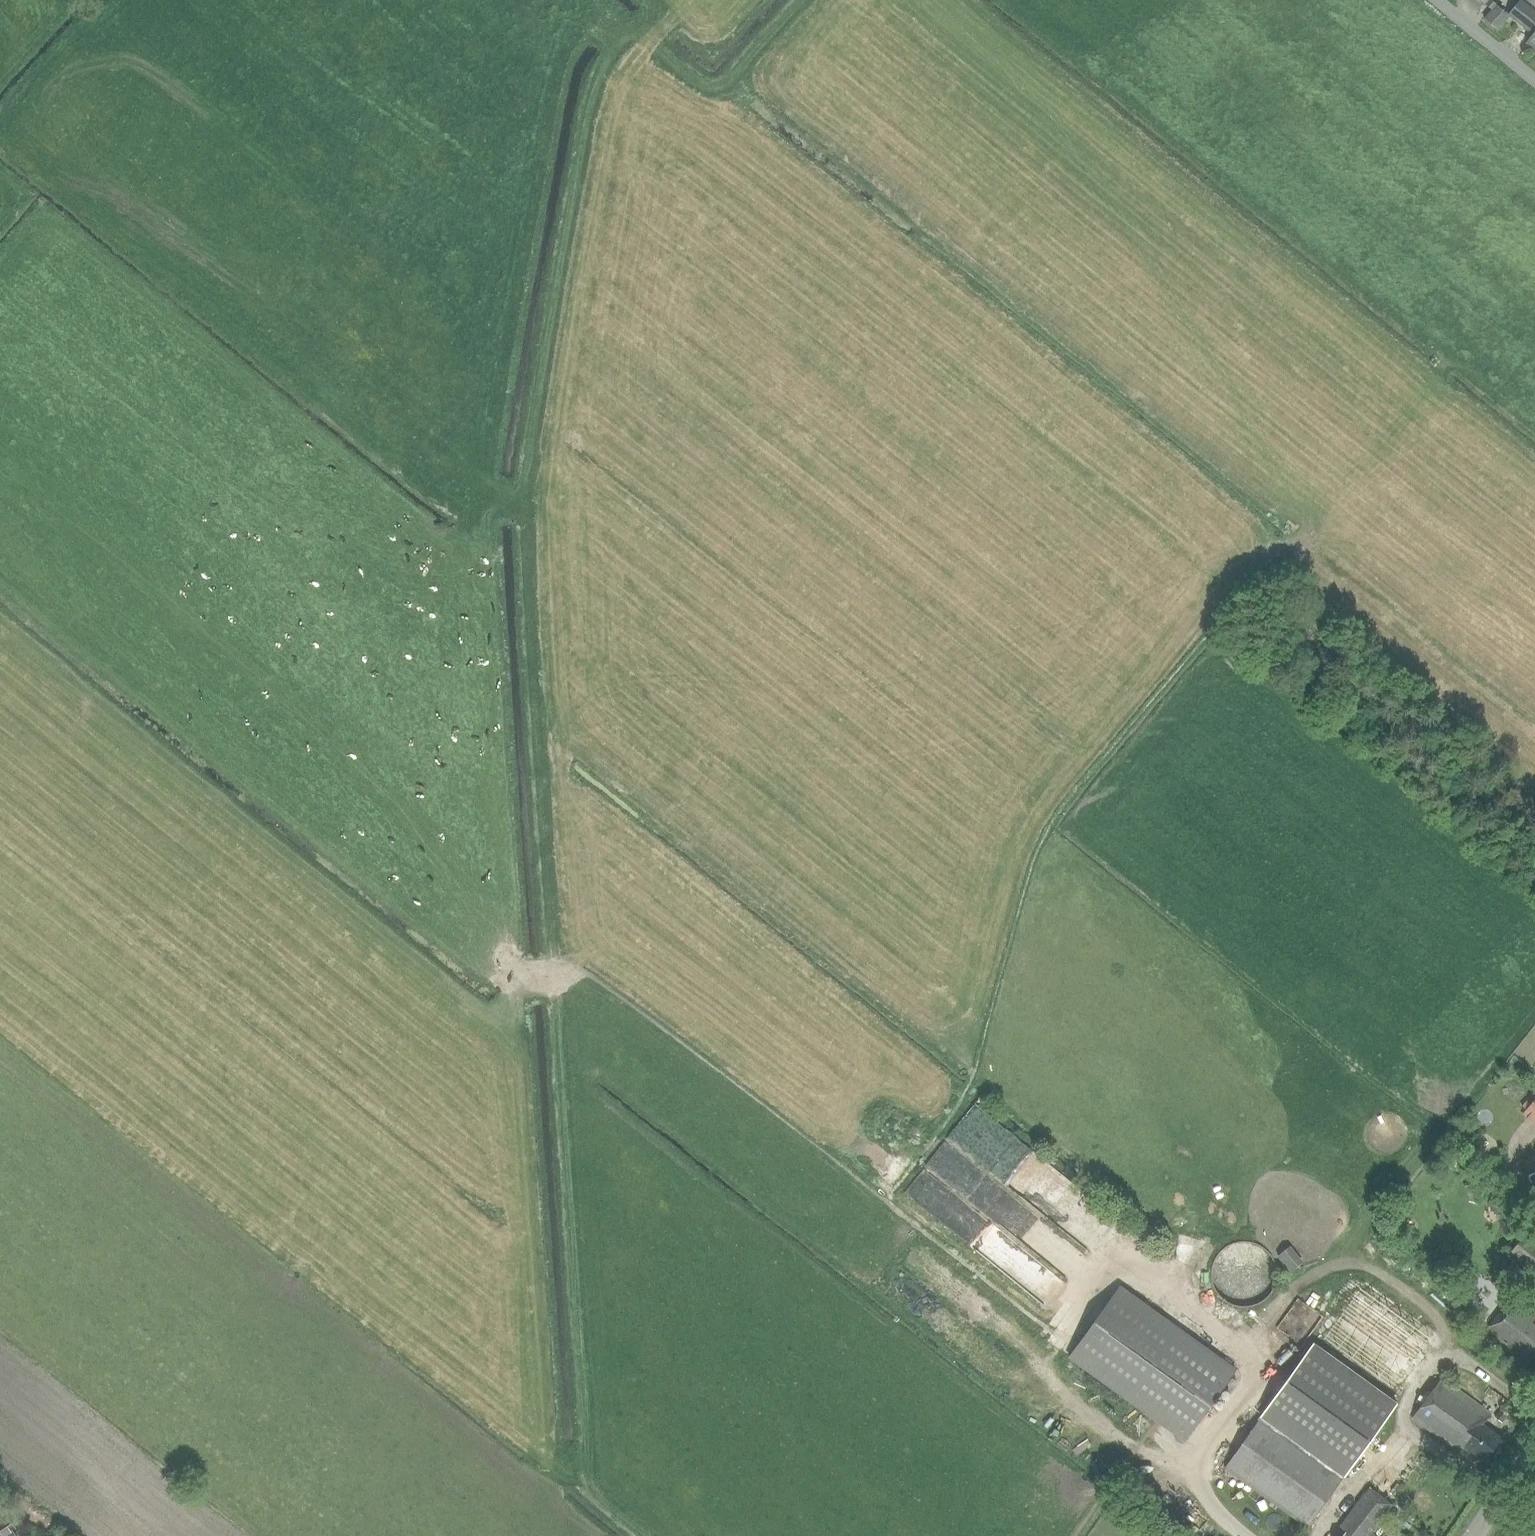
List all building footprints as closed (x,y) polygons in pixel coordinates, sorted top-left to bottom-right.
[(1520,1),(1508,15),(1509,16),(1532,35),(1525,44),(1534,52),(1534,13),(1520,1)] [(1497,30),(1509,16),(1508,15),(1502,10),(1490,24),(1497,30)] [(1522,1114),(1534,1125),(1534,1098),(1522,1114)] [(948,1139),(929,1163),(985,1206),(1004,1182),(948,1139)] [(1527,1230),(1508,1253),(1534,1275),(1534,1236),(1527,1230)] [(1282,1251),(1291,1270),(1307,1263),(1297,1244),(1282,1251)] [(1238,1368),(1121,1284),(1070,1355),(1186,1439),(1238,1368)] [(1370,1296),(1333,1348),(1401,1397),(1439,1345),(1370,1296)] [(1302,1298),(1281,1324),(1298,1337),(1319,1311),(1302,1298)] [(1530,1324),(1534,1319),(1510,1300),(1487,1330),(1517,1353),(1520,1349),(1534,1361),(1534,1328),(1530,1324)] [(1308,1528),(1396,1404),(1313,1343),(1224,1468),(1308,1528)] [(1483,1462),(1501,1437),(1483,1424),(1491,1413),(1441,1377),(1411,1418),(1459,1453),(1463,1447),(1483,1462)] [(1494,1417),(1502,1423),(1508,1415),(1500,1409),(1494,1417)] [(1392,1505),(1370,1488),(1339,1527),(1344,1531),(1341,1535),(1368,1535),(1392,1505)]
